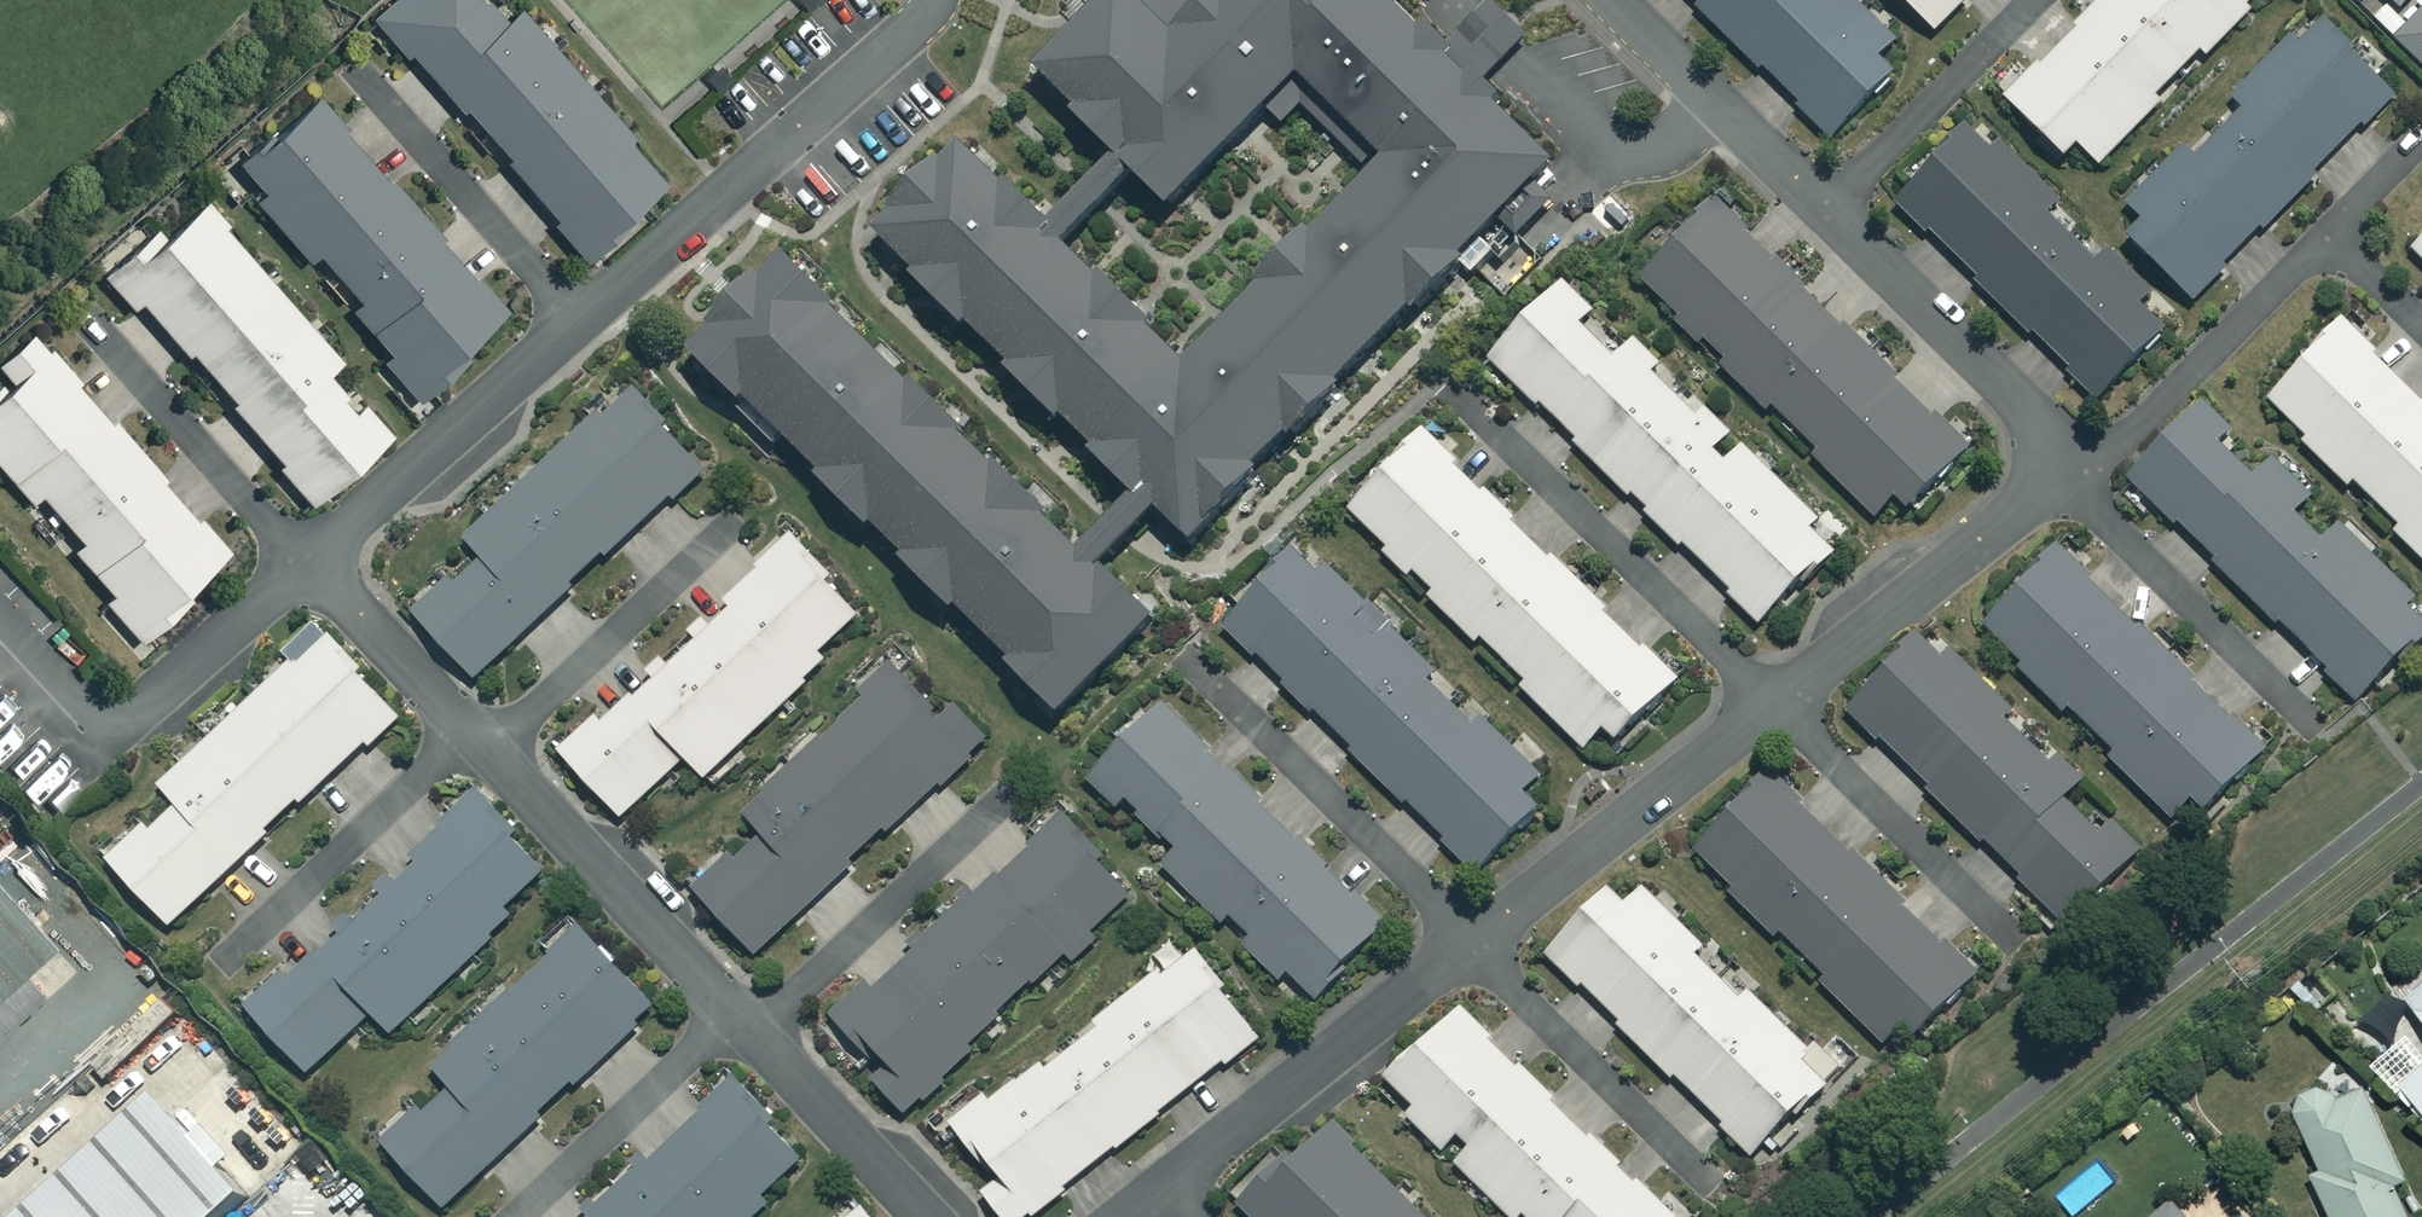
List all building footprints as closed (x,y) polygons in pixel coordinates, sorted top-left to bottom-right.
[(369,12),(454,113),(459,109),(580,252),(662,182),(514,7),(498,21),(481,0),(384,0),(369,12)] [(1406,0),(1093,0),(1030,64),(1169,200),(1297,86),(1384,170),(1187,357),(958,132),(864,228),(1134,491),(1154,511),(1186,543),(1567,157),(1406,0)] [(1703,11),(1700,13),(1832,137),(1892,72),(1876,58),(1895,38),(1854,0),(1692,0),(1703,11)] [(1932,29),(1960,0),(1902,0),(1932,29)] [(2002,96),(2061,156),(2075,142),(2097,164),(2160,101),(2154,95),(2199,50),(2204,56),(2249,11),(2244,6),(2250,0),(2099,0),(2002,96)] [(2394,37),(2421,64),(2421,8),(2394,37)] [(2355,51),(2318,18),(2293,44),(2287,38),(2231,98),(2239,105),(2192,156),(2179,143),(2125,202),(2140,217),(2123,235),(2191,298),(2259,224),(2263,227),(2389,92),(2350,56),(2355,51)] [(498,309),(309,96),(233,164),(258,192),(250,199),(304,260),(312,254),(354,301),(346,309),(386,354),(379,360),(413,398),(463,354),(456,346),(498,309)] [(1988,148),(1963,124),(1893,200),(1980,281),(1976,285),(2096,396),(2161,327),(2138,306),(2152,291),(2106,248),(2094,260),(2043,212),(2057,197),(1995,140),(1988,148)] [(333,360),(195,197),(101,277),(127,308),(135,300),(180,353),(183,351),(276,460),(271,464),(303,501),(381,435),(324,368),(333,360)] [(1966,446),(1707,199),(1635,274),(1678,316),(1673,322),(1766,410),(1771,405),(1816,448),(1810,455),(1873,515),(1892,495),(1906,508),(1966,446)] [(2410,246),(2421,257),(2421,233),(2410,246)] [(1102,564),(1082,545),(785,254),(691,348),(1060,710),(1154,615),(1102,564)] [(1593,310),(1561,279),(1488,353),(1759,620),(1837,542),(1739,445),(1723,461),(1711,449),(1727,433),(1631,338),(1621,349),(1587,316),(1593,310)] [(2339,317),(2263,395),(2304,435),(2299,440),(2346,485),(2351,479),(2397,523),(2391,530),(2421,560),(2421,397),(2416,392),(2413,395),(2375,359),(2379,356),(2339,317)] [(28,329),(0,353),(0,372),(4,376),(0,379),(0,472),(25,501),(31,495),(74,543),(68,548),(107,592),(99,599),(135,640),(185,596),(177,588),(222,548),(28,329)] [(703,469),(629,387),(462,537),(476,552),(411,611),(471,677),(703,469)] [(2201,400),(2127,478),(2358,698),(2421,631),(2421,606),(2336,524),(2321,540),(2293,513),(2310,495),(2271,458),(2252,478),(2213,441),(2228,426),(2201,400)] [(1675,675),(1419,429),(1344,507),(1430,590),(1425,595),(1473,641),(1478,636),(1524,680),(1518,686),(1582,747),(1601,728),(1613,739),(1675,675)] [(1134,491),(1082,545),(1102,564),(1154,511),(1134,491)] [(837,576),(778,518),(743,554),(733,544),(683,595),(702,614),(649,667),(628,647),(582,694),(594,706),(549,751),(615,815),(677,752),(708,783),(826,662),(816,652),(852,614),(825,588),(837,576)] [(1322,571),(1293,545),(1219,627),(1354,749),(1350,753),(1443,837),(1439,841),(1474,872),(1535,804),(1521,791),(1537,773),(1478,719),(1473,724),(1426,683),(1438,670),(1325,567),(1322,571)] [(2262,746),(2053,545),(1979,621),(2022,662),(2017,668),(2061,710),(2066,705),(2113,750),(2107,757),(2170,817),(2189,798),(2201,810),(2262,746)] [(400,717),(313,623),(284,650),(293,659),(157,785),(175,805),(149,829),(143,822),(104,858),(167,925),(365,742),(369,746),(400,717)] [(2011,711),(1922,627),(1845,709),(1928,787),(1925,790),(2066,923),(2140,845),(2107,814),(2094,828),(2061,797),(2081,776),(2055,750),(2046,759),(2003,719),(2011,711)] [(939,714),(891,664),(852,701),(856,704),(742,814),(757,829),(693,891),(754,954),(939,776),(943,780),(985,740),(951,703),(939,714)] [(1384,925),(1165,693),(1080,774),(1116,812),(1129,800),(1174,848),(1160,861),(1219,924),(1229,914),(1250,937),(1241,944),(1277,982),(1286,974),(1312,1002),(1347,968),(1343,963),(1384,925)] [(1847,853),(1766,771),(1690,846),(1732,889),(1729,892),(1771,934),(1774,931),(1827,984),(1825,987),(1891,1053),(1972,972),(1851,850),(1847,853)] [(544,869),(473,794),(436,829),(442,835),(294,975),(287,968),(245,1008),(306,1073),(370,1013),(389,1033),(511,918),(502,909),(544,869)] [(1130,895),(1062,815),(1023,848),(1026,851),(830,1015),(877,1071),(870,1076),(901,1113),(973,1052),(965,1044),(998,1016),(994,1011),(1063,953),(1070,961),(1095,940),(1087,931),(1130,895)] [(1672,1074),(1721,1122),(1715,1128),(1749,1161),(1842,1065),(1815,1038),(1805,1048),(1747,992),(1742,997),(1698,954),(1704,948),(1640,886),(1622,903),(1606,887),(1539,956),(1574,990),(1580,984),(1618,1020),(1612,1027),(1666,1080),(1672,1074)] [(0,898),(0,965),(33,935),(0,898)] [(482,1013),(565,1103),(663,1013),(581,922),(482,1013)] [(1112,1153),(1164,1112),(1161,1108),(1220,1062),(1224,1067),(1264,1035),(1195,947),(1188,953),(1173,935),(1149,955),(1158,965),(993,1099),(985,1089),(944,1122),(977,1163),(982,1159),(1000,1183),(984,1195),(1001,1216),(1030,1216),(1066,1189),(1063,1184),(1109,1149),(1112,1153)] [(2400,996),(2421,1026),(2421,980),(2400,996)] [(1453,998),(1379,1073),(1412,1106),(1404,1115),(1440,1150),(1456,1134),(1468,1146),(1452,1161),(1509,1216),(1521,1216),(1523,1215),(1525,1216),(1692,1216),(1694,1215),(1669,1191),(1659,1201),(1453,998)] [(565,1103),(482,1013),(425,1064),(443,1085),(379,1143),(444,1212),(565,1103)] [(2395,1085),(2421,1118),(2421,1063),(2395,1085)] [(648,1216),(772,1216),(778,1211),(766,1197),(805,1161),(732,1082),(649,1158),(639,1148),(608,1176),(648,1216)] [(2397,1181),(2359,1093),(2337,1103),(2333,1093),(2291,1111),(2318,1172),(2306,1178),(2324,1216),(2403,1216),(2389,1185),(2397,1181)] [(168,1106),(43,1216),(253,1216),(261,1210),(168,1106)] [(1324,1120),(1239,1207),(1250,1216),(1424,1216),(1324,1120)] [(608,1176),(575,1207),(584,1216),(648,1216),(608,1176)] [(2170,1204),(2155,1216),(2181,1216),(2170,1204)] [(858,1208),(847,1216),(865,1216),(858,1208)]
